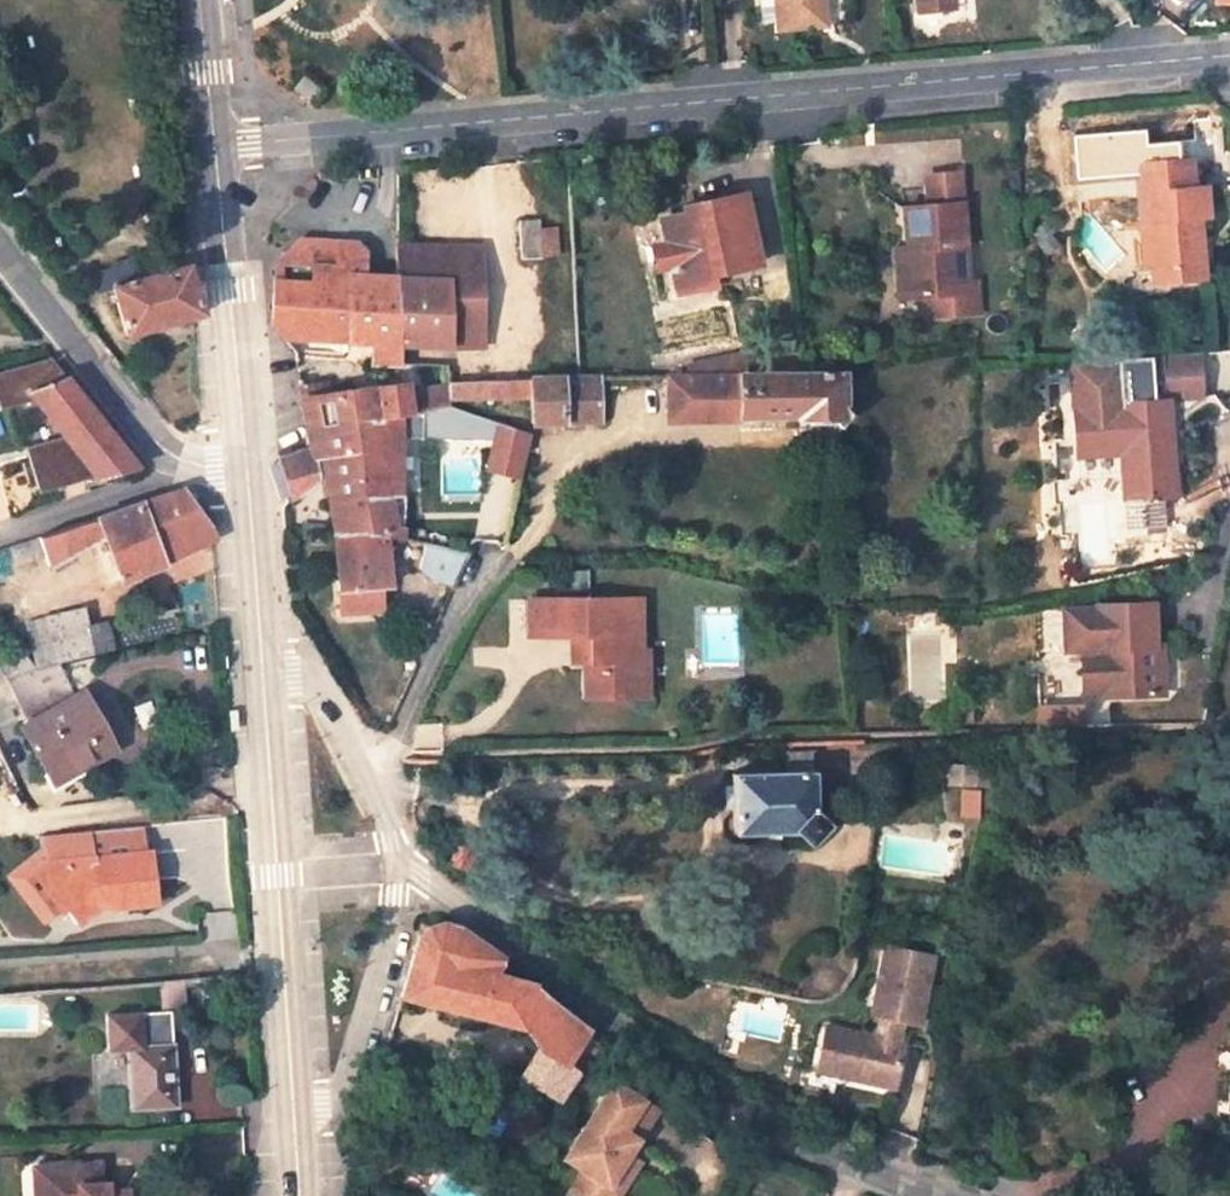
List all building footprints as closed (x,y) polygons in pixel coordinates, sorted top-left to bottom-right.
[(778,31),(824,27),(822,0),(775,0),(778,31)] [(915,13),(953,9),(952,0),(914,0),(915,13)] [(1188,161),(1133,167),(1137,223),(1147,221),(1152,266),(1170,265),(1173,280),(1203,278),(1198,227),(1189,228),(1188,218),(1197,217),(1205,216),(1202,191),(1192,191),(1188,161)] [(923,174),(927,207),(960,205),(957,171),(923,174)] [(741,194),(691,203),(693,219),(684,220),(683,213),(656,217),(659,241),(663,265),(663,266),(667,293),(667,294),(705,289),(703,273),(753,266),(741,194)] [(927,207),(902,209),(906,248),(895,250),(898,297),(929,294),(931,315),(978,312),(976,281),(968,282),(954,283),(952,249),(964,248),(960,205),(927,207)] [(1198,227),(1197,217),(1188,218),(1189,228),(1198,227)] [(536,219),(519,222),(523,259),(540,256),(536,219)] [(1137,223),(1144,284),(1173,280),(1170,265),(1152,266),(1147,221),(1137,223)] [(275,269),(347,273),(348,253),(370,253),(359,241),(307,236),(290,250),(275,262),(275,269)] [(663,265),(659,241),(647,242),(650,267),(663,265)] [(398,276),(450,279),(448,348),(483,348),(486,248),(400,244),(400,251),(397,252),(398,276)] [(964,248),(952,249),(954,283),(968,282),(964,248)] [(284,336),(372,344),(371,364),(400,365),(402,346),(398,276),(369,274),(370,253),(348,253),(347,273),(275,269),(273,319),(284,336)] [(110,286),(124,335),(190,316),(201,313),(187,264),(183,265),(145,276),(140,256),(104,267),(105,273),(90,277),(94,290),(110,286)] [(398,276),(402,346),(448,348),(450,279),(398,276)] [(1122,502),(1168,499),(1164,446),(1172,446),(1169,400),(1202,397),(1199,354),(1071,364),(1074,405),(1073,406),(1076,452),(1119,450),(1122,502)] [(0,375),(0,382),(5,402),(32,394),(65,435),(29,445),(41,491),(99,476),(100,478),(144,465),(53,361),(0,375)] [(851,414),(844,408),(843,373),(721,376),(650,377),(651,418),(723,417),(738,416),(738,420),(797,418),(797,421),(832,419),(840,427),(851,414)] [(531,426),(599,421),(597,378),(449,382),(449,403),(530,399),(531,426)] [(412,419),(407,387),(301,402),(312,452),(278,459),(285,482),(290,497),(318,477),(324,477),(321,462),(358,456),(355,426),(412,419)] [(396,494),(395,439),(418,438),(419,426),(451,426),(450,415),(412,419),(355,426),(358,456),(321,462),(324,477),(332,532),(336,612),(378,611),(377,602),(387,601),(386,535),(402,539),(401,494),(396,494)] [(526,434),(510,430),(450,415),(451,426),(460,425),(460,436),(492,439),(485,468),(516,475),(526,434)] [(91,543),(105,591),(177,558),(171,546),(211,528),(185,491),(171,495),(12,548),(18,564),(36,559),(40,569),(50,565),(52,568),(91,543)] [(171,546),(177,558),(214,541),(213,531),(211,528),(171,546)] [(465,555),(426,545),(420,568),(432,579),(452,584),(465,555)] [(634,600),(529,600),(529,636),(572,636),(573,663),(582,662),(584,699),(645,698),(645,651),(640,651),(639,618),(634,617),(634,600)] [(1111,698),(1163,696),(1161,656),(1156,657),(1153,604),(1096,607),(1096,608),(1064,609),(1066,650),(1083,649),(1085,700),(1111,698)] [(87,610),(33,620),(43,669),(62,664),(117,651),(110,623),(91,626),(87,610)] [(24,673),(11,682),(31,724),(26,727),(53,776),(77,763),(81,770),(105,756),(93,730),(101,724),(87,694),(80,698),(62,664),(43,669),(40,669),(24,673)] [(116,751),(101,724),(93,730),(105,756),(116,751)] [(787,773),(730,774),(732,835),(799,833),(808,843),(825,826),(814,814),(813,772),(809,772),(809,753),(787,754),(787,773)] [(991,766),(952,766),(952,789),(992,788),(991,766)] [(146,827),(44,836),(47,862),(94,857),(95,861),(148,856),(146,827)] [(476,850),(463,843),(450,863),(462,872),(476,850)] [(47,862),(33,873),(62,914),(67,910),(79,926),(99,911),(100,902),(113,901),(113,910),(157,906),(152,855),(148,856),(95,861),(94,857),(47,862)] [(62,914),(33,873),(25,879),(54,920),(62,914)] [(538,1049),(521,1076),(558,1099),(577,1069),(566,1062),(588,1027),(531,981),(493,971),(502,958),(458,927),(453,924),(448,924),(445,923),(436,923),(430,924),(427,926),(423,928),(420,933),(401,995),(520,1024),(538,1049)] [(937,946),(888,938),(877,1006),(881,1007),(878,1028),(833,1021),(830,1044),(851,1047),(847,1071),(903,1079),(910,1032),(901,1031),(903,1022),(908,1023),(911,1012),(927,1014),(937,946)] [(170,1012),(107,1015),(109,1049),(128,1048),(132,1109),(175,1106),(170,1012)] [(851,1047),(830,1044),(826,1067),(847,1071),(851,1047)] [(613,1079),(565,1157),(584,1168),(568,1193),(568,1195),(612,1195),(609,1183),(628,1153),(657,1107),(613,1079)] [(628,1153),(609,1183),(612,1195),(616,1195),(639,1160),(628,1153)] [(99,1164),(88,1165),(89,1184),(100,1183),(99,1164)] [(35,1167),(36,1195),(47,1194),(48,1195),(126,1195),(126,1191),(108,1192),(108,1182),(100,1183),(89,1184),(88,1165),(35,1167)]
